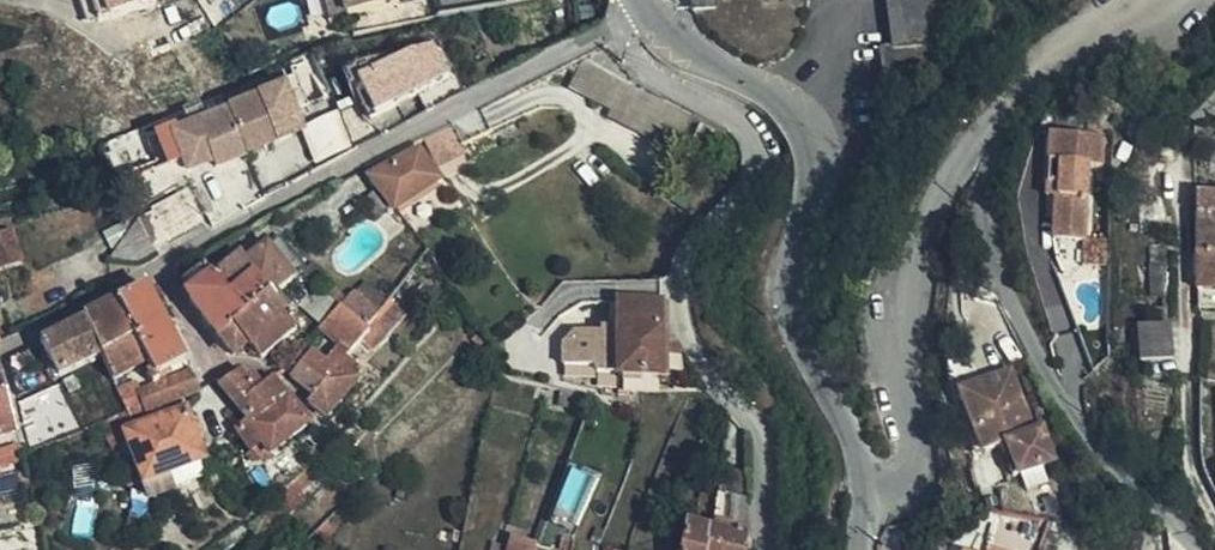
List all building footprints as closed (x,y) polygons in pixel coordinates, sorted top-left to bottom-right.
[(96,23),(158,0),(87,0),(96,23)] [(335,3),(334,0),(315,0),(317,8),(335,3)] [(886,47),(872,48),(879,109),(932,113),(926,49),(948,47),(943,0),(881,0),(886,47)] [(441,72),(424,41),(338,67),(365,114),(441,72)] [(638,91),(594,67),(592,68),(586,81),(629,107),(635,95),(638,91)] [(665,113),(635,95),(629,107),(659,126),(665,113)] [(339,130),(326,104),(297,119),(311,145),(339,130)] [(1052,235),(1080,236),(1080,163),(1096,163),(1097,137),(1041,136),(1039,201),(1051,201),(1052,235)] [(410,141),(368,171),(389,199),(428,166),(410,141)] [(158,189),(174,219),(192,210),(176,180),(158,189)] [(158,228),(174,219),(158,189),(141,198),(143,202),(158,228)] [(1188,195),(1189,212),(1214,212),(1214,194),(1188,195)] [(143,202),(127,211),(142,237),(158,228),(143,202)] [(142,237),(127,211),(105,234),(81,262),(106,264),(113,265),(148,246),(142,237)] [(1189,212),(1189,250),(1214,249),(1214,212),(1189,212)] [(9,251),(0,225),(0,254),(9,251)] [(297,261),(270,228),(236,255),(229,248),(206,268),(221,289),(236,307),(261,288),(245,267),(267,250),(284,271),(294,263),(297,261)] [(1107,241),(1060,242),(1061,265),(1108,263),(1107,241)] [(1189,250),(1190,288),(1214,286),(1214,249),(1189,250)] [(289,294),(297,288),(284,271),(267,250),(245,267),(261,288),(236,307),(221,289),(197,307),(224,344),(238,332),(251,347),(258,341),(285,317),(275,304),(289,294)] [(203,269),(195,257),(174,273),(181,287),(203,269)] [(297,288),(310,278),(294,263),(284,271),(297,288)] [(221,289),(206,268),(203,269),(181,287),(197,307),(221,289)] [(159,317),(137,277),(107,293),(114,309),(135,349),(143,366),(176,351),(159,317)] [(332,297),(318,285),(310,278),(297,288),(289,294),(313,315),(332,297)] [(362,312),(369,303),(343,283),(337,290),(323,279),(318,285),(332,297),(357,318),(362,312)] [(657,298),(657,290),(607,292),(607,295),(623,302),(657,298)] [(114,309),(107,293),(75,309),(91,345),(100,367),(135,349),(114,309)] [(623,302),(607,295),(610,363),(610,379),(645,378),(644,363),(652,362),(651,316),(660,315),(657,298),(623,302)] [(338,342),(339,342),(348,330),(357,318),(332,297),(313,315),(310,318),(338,342)] [(91,345),(75,309),(31,332),(49,371),(91,345)] [(373,320),(362,312),(357,318),(348,330),(358,337),(373,320)] [(1137,365),(1170,355),(1161,321),(1128,330),(1137,365)] [(316,352),(325,360),(332,351),(334,348),(325,341),(316,352)] [(281,367),(304,386),(325,360),(316,352),(302,342),(281,367)] [(332,351),(339,357),(347,347),(339,342),(338,342),(334,348),(332,351)] [(304,386),(298,392),(316,407),(350,366),(339,357),(332,351),(325,360),(304,386)] [(232,361),(229,356),(214,362),(220,370),(232,361)] [(125,381),(131,396),(133,401),(189,380),(179,360),(128,380),(125,381)] [(240,416),(230,424),(238,442),(251,434),(259,445),(300,413),(280,387),(262,400),(249,382),(232,361),(220,370),(214,362),(205,368),(221,389),(240,416)] [(1000,431),(1012,463),(1051,448),(1038,415),(1028,419),(1007,362),(970,377),(991,435),(1000,431)] [(262,400),(280,387),(266,370),(249,382),(262,400)] [(106,379),(115,401),(131,396),(125,381),(128,380),(124,371),(106,379)] [(174,400),(115,422),(139,487),(162,479),(156,462),(192,449),(174,400)] [(7,442),(5,435),(0,437),(0,451),(9,448),(7,442)] [(560,505),(582,513),(597,477),(575,468),(560,505)] [(274,477),(287,494),(296,487),(283,469),(274,477)] [(743,490),(711,487),(707,518),(674,515),(670,549),(736,549),(743,490)] [(521,544),(496,536),(491,549),(519,549),(521,544)]
